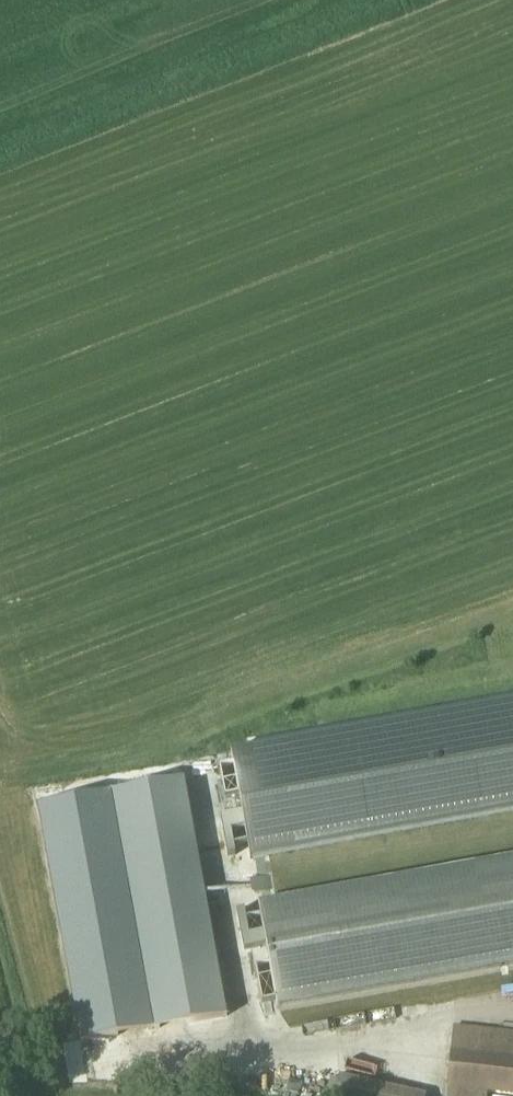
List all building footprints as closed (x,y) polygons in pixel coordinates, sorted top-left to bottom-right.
[(232,752),(234,767),(220,769),(226,800),(240,797),(243,815),(222,819),(228,857),(236,855),(235,848),(248,845),(250,860),(512,812),(512,702),(232,752)] [(185,779),(113,792),(157,1029),(228,1016),(185,779)] [(81,1042),(157,1029),(113,792),(38,805),(81,1042)] [(259,904),(261,916),(246,919),(244,910),(237,912),(244,950),(266,946),(269,964),(256,967),(262,1003),(270,1002),(271,1008),(512,964),(512,858),(259,904)] [(512,1094),(512,1033),(454,1027),(447,1088),(448,1088),(448,1095),(487,1095),(488,1092),(512,1094)] [(337,1095),(425,1095),(426,1088),(339,1077),(337,1095)]
